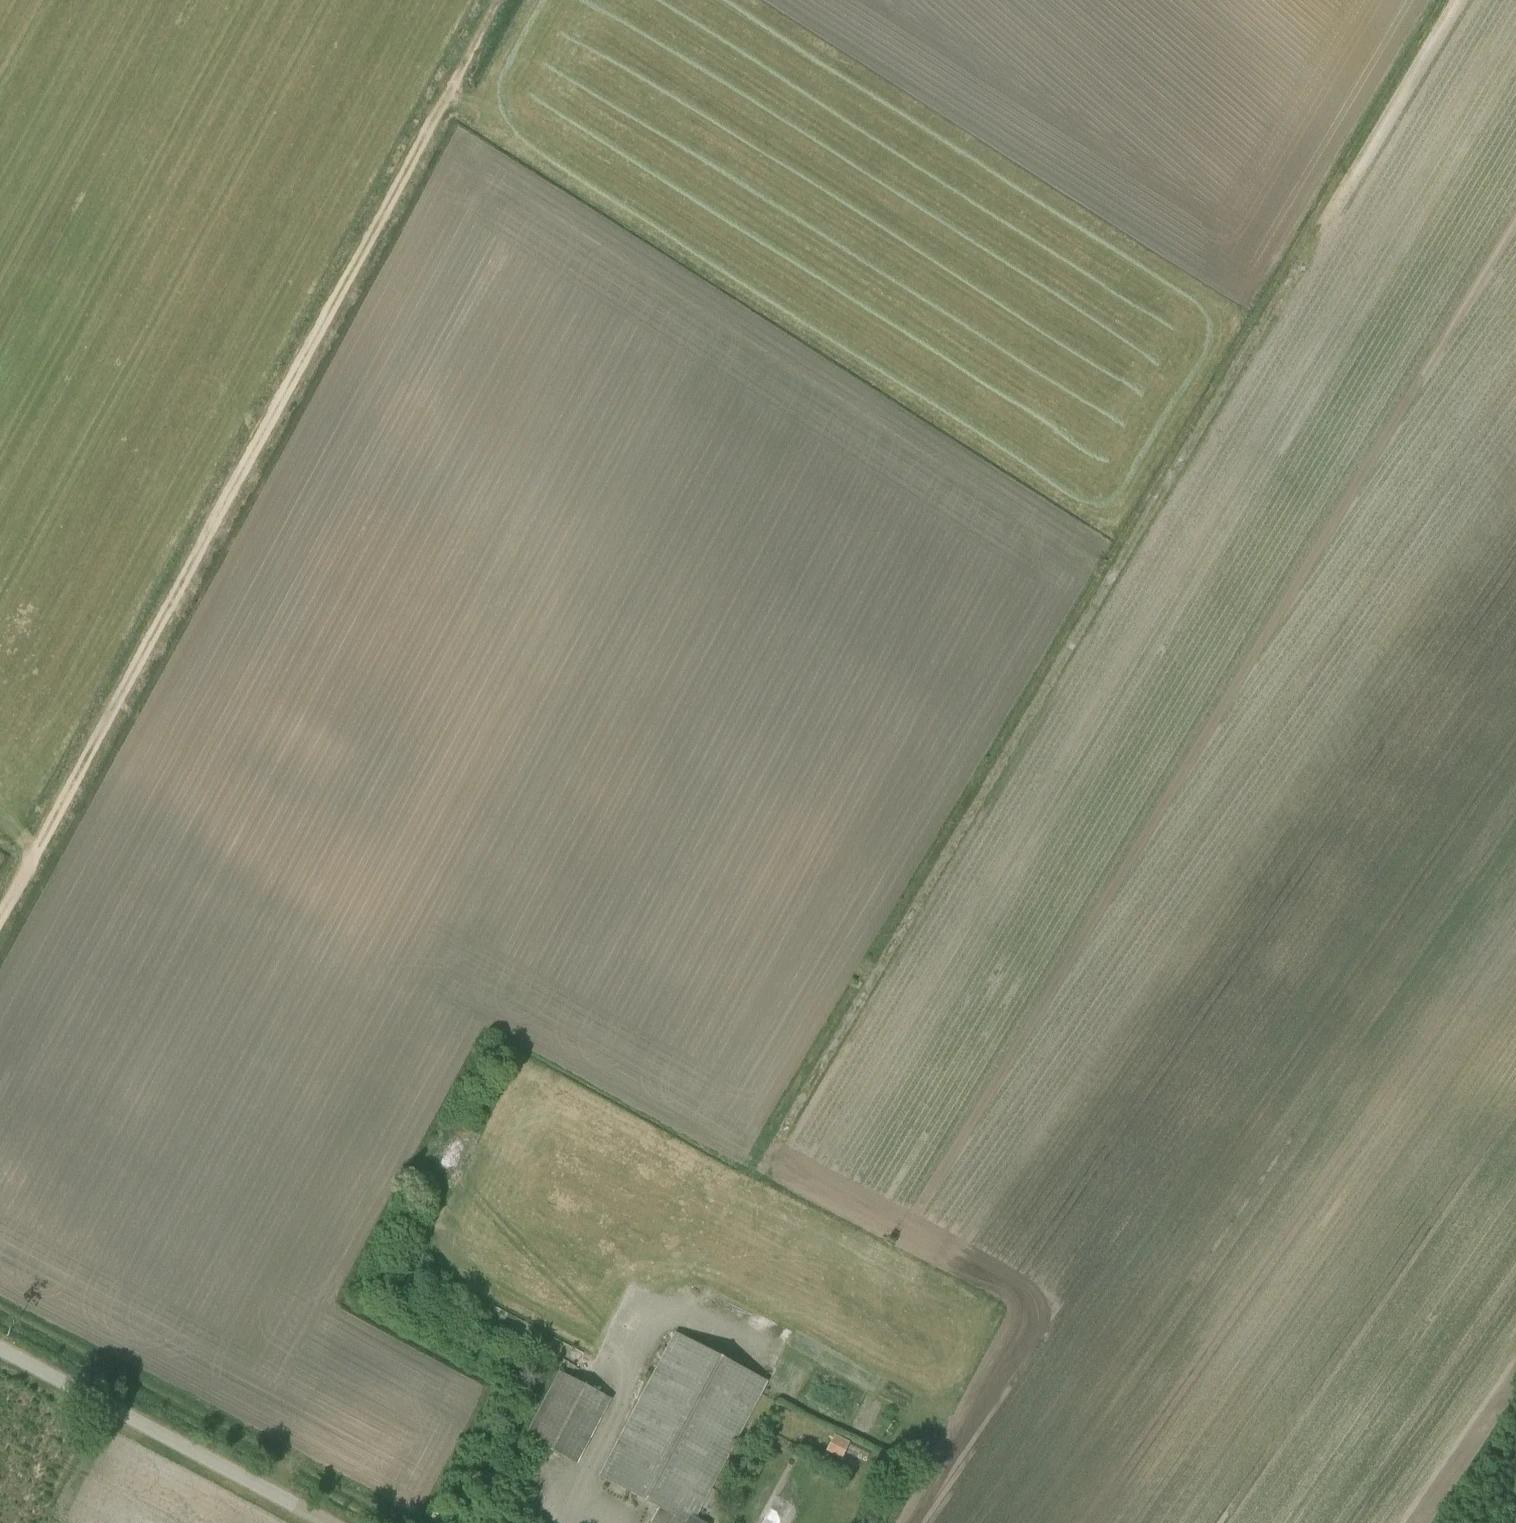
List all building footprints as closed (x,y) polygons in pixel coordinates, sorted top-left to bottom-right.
[(695,1519),(768,1381),(674,1332),(598,1476),(659,1508),(651,1522),(703,1522),(695,1519)] [(558,1371),(524,1437),(577,1465),(612,1399),(558,1371)] [(841,1456),(849,1440),(835,1433),(826,1449),(841,1456)] [(845,1455),(860,1463),(869,1445),(854,1438),(845,1455)] [(763,1515),(759,1522),(779,1522),(776,1512),(768,1507),(763,1515)]
